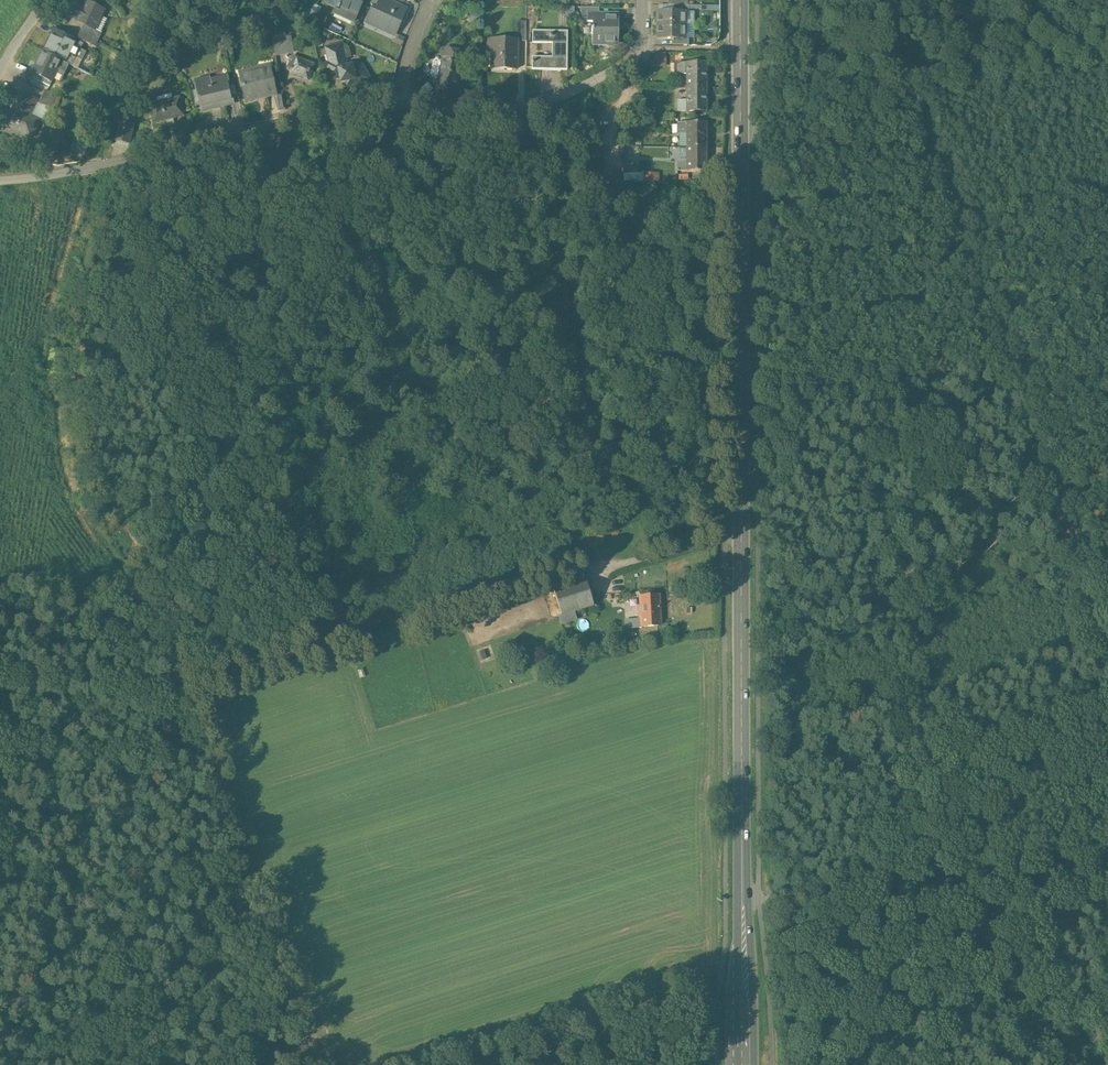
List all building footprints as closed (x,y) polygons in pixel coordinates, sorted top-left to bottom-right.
[(327,3),(337,7),(335,11),(338,12),(341,5),(348,9),(346,12),(354,16),(352,22),(353,22),(363,0),(328,0),(327,3)] [(385,0),(381,0),(377,10),(374,8),(368,20),(386,27),(384,30),(394,35),(406,9),(385,0)] [(104,10),(87,2),(83,11),(80,9),(77,15),(80,17),(78,21),(84,24),(95,29),(104,10)] [(674,12),(658,11),(658,25),(685,25),(685,12),(674,12)] [(606,14),(587,14),(587,23),(593,23),(593,22),(606,22),(606,14)] [(526,22),(516,21),(516,41),(525,41),(526,22)] [(606,22),(593,22),(593,23),(593,28),(591,28),(591,31),(592,31),(592,44),(618,45),(619,22),(606,22)] [(95,29),(84,24),(80,32),(98,41),(102,32),(95,29)] [(685,25),(658,25),(658,38),(673,38),(684,38),(685,25)] [(77,40),(55,29),(44,52),(69,64),(71,65),(75,57),(81,60),(85,52),(79,49),(80,49),(74,46),(77,40)] [(567,32),(532,31),(532,43),(552,43),(552,57),(532,56),(532,69),(567,70),(567,32)] [(80,32),(77,38),(95,47),(98,41),(80,32)] [(286,36),(272,39),(275,54),(289,52),(286,36)] [(516,41),(489,40),(489,51),(492,51),(492,69),(516,69),(516,41)] [(341,45),(334,47),(335,54),(328,56),(329,63),(327,64),(330,79),(340,77),(341,82),(347,81),(347,85),(354,83),(353,79),(354,79),(352,67),(351,66),(346,67),(344,57),(349,56),(347,49),(341,45)] [(463,53),(445,49),(442,61),(438,60),(436,60),(433,61),(430,74),(432,77),(438,78),(436,89),(454,93),(463,53)] [(44,52),(42,51),(33,69),(41,73),(47,76),(48,76),(53,78),(53,79),(60,82),(69,64),(44,52)] [(666,65),(667,51),(649,51),(649,65),(666,65)] [(310,63),(295,57),(293,61),(296,62),(292,74),(309,80),(315,64),(311,63),(312,61),(311,61),(310,63)] [(124,62),(117,58),(113,65),(113,67),(118,69),(119,68),(120,69),(124,62)] [(369,79),(361,64),(360,65),(352,67),(354,79),(353,79),(354,83),(370,80),(370,79),(369,79)] [(706,64),(677,64),(677,76),(687,76),(687,88),(706,88),(706,64)] [(113,67),(109,75),(114,77),(118,69),(113,67)] [(259,69),(243,72),(244,77),(241,78),(243,86),(240,87),(240,89),(242,88),(245,102),(257,99),(256,94),(264,92),(264,94),(275,92),(269,69),(260,71),(259,69)] [(47,76),(41,73),(38,80),(50,86),(53,79),(53,78),(48,76),(47,76)] [(228,80),(217,83),(218,87),(212,88),(212,87),(210,87),(208,78),(195,81),(202,109),(219,106),(219,107),(233,104),(228,80)] [(706,88),(687,88),(687,102),(677,102),(677,113),(706,113),(706,88)] [(59,96),(45,89),(39,102),(52,109),(59,96)] [(37,100),(19,92),(3,125),(31,138),(40,120),(30,115),(37,100)] [(158,103),(151,104),(155,122),(183,116),(179,98),(173,99),(171,94),(157,98),(158,103)] [(706,125),(677,125),(677,135),(686,135),(686,148),(706,147),(706,125)] [(706,147),(686,148),(686,162),(678,162),(678,172),(706,173),(706,147)] [(623,180),(659,180),(660,172),(623,172),(623,180)] [(585,579),(571,584),(568,575),(560,578),(563,586),(543,593),(552,619),(561,616),(564,624),(578,619),(575,611),(594,605),(585,579)] [(660,594),(648,595),(648,598),(650,623),(650,626),(662,626),(660,594)] [(648,598),(638,598),(639,619),(626,620),(626,625),(650,623),(648,598)] [(544,629),(527,634),(530,646),(547,641),(544,629)]
